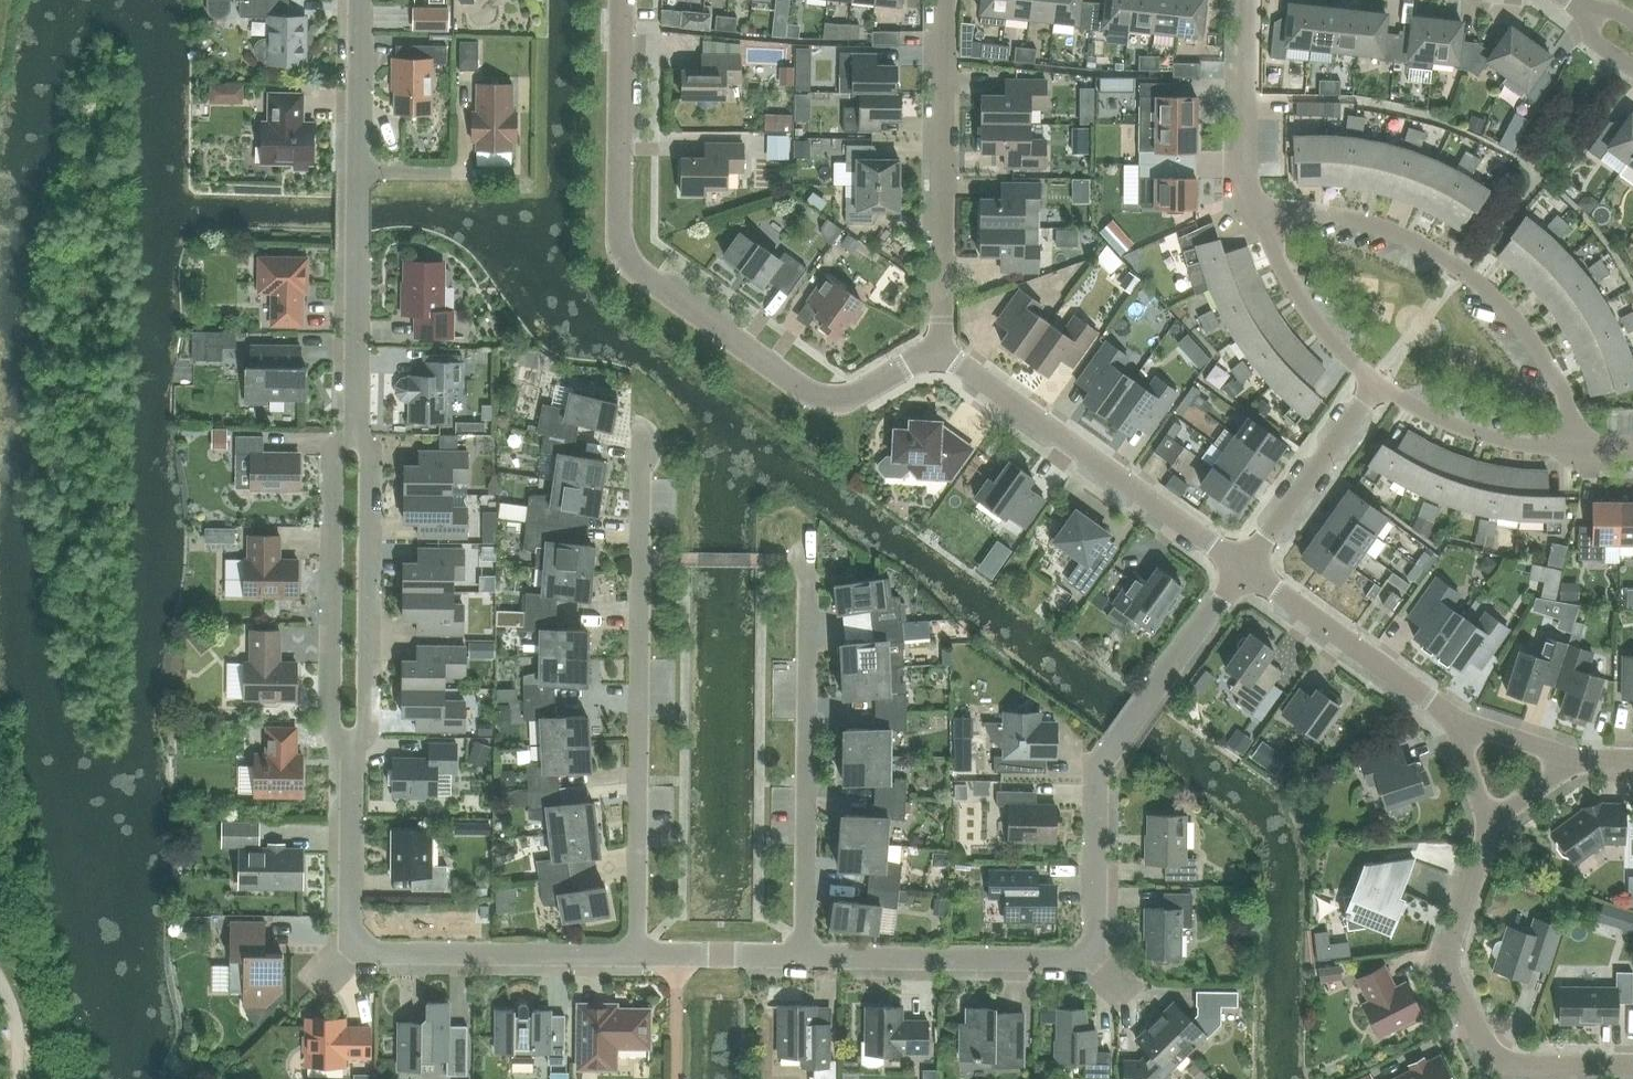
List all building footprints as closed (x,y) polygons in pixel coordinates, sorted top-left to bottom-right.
[(263,59),(267,59),(267,64),(305,64),(305,17),(285,16),(286,0),(240,0),(240,17),(268,18),(268,40),(263,40),(262,40),(261,41),(259,43),(258,44),(258,45),(257,46),(257,48),(257,50),(257,52),(258,53),(258,55),(259,55),(260,57),(261,58),(263,59)] [(977,8),(981,8),(980,13),(979,28),(1003,31),(1005,15),(1006,0),(978,0),(977,8)] [(1030,0),(1006,0),(1005,15),(1029,18),(1030,0)] [(1054,0),(1030,0),(1029,18),(1052,20),(1054,0)] [(1092,2),(1079,1),(1079,0),(1054,0),(1052,20),(1075,23),(1075,28),(1089,30),(1092,2)] [(1131,0),(1106,0),(1106,3),(1092,2),(1089,30),(1104,31),(1105,26),(1128,28),(1131,0)] [(1155,0),(1131,0),(1128,28),(1152,31),(1155,0)] [(1179,0),(1155,0),(1152,31),(1175,33),(1179,0)] [(1175,33),(1200,36),(1200,31),(1204,31),(1205,19),(1202,18),(1203,0),(1179,0),(1175,33)] [(1309,47),(1314,6),(1289,4),(1287,22),(1274,21),(1270,58),(1285,59),(1286,45),(1309,47)] [(1333,50),(1337,9),(1314,6),(1309,47),(1333,50)] [(1357,52),(1361,11),(1337,9),(1333,50),(1357,52)] [(414,10),(414,28),(447,28),(447,10),(414,10)] [(681,26),(708,29),(710,14),(682,11),(681,26)] [(1394,62),(1397,34),(1384,33),(1386,14),(1361,11),(1357,52),(1380,55),(1379,60),(1394,62)] [(725,31),(726,16),(716,15),(714,30),(725,31)] [(725,31),(735,32),(737,17),(726,16),(725,31)] [(1432,60),(1437,19),(1412,17),(1410,35),(1397,34),(1394,62),(1407,63),(1407,66),(1432,68),(1432,60)] [(1467,69),(1477,42),(1459,41),(1461,22),(1437,19),(1432,60),(1455,63),(1455,68),(1467,69)] [(849,39),(848,24),(837,24),(837,39),(849,39)] [(849,39),(859,39),(859,24),(848,24),(849,39)] [(786,37),(787,26),(776,25),(775,36),(786,37)] [(786,37),(796,38),(797,27),(787,26),(786,37)] [(1506,75),(1530,41),(1510,27),(1492,53),(1477,42),(1467,69),(1477,76),(1487,61),(1506,75)] [(871,31),(871,46),(899,46),(899,31),(871,31)] [(460,41),(459,70),(478,70),(478,41),(460,41)] [(1530,41),(1506,75),(1525,88),(1522,93),(1534,102),(1550,79),(1539,71),(1550,56),(1530,41)] [(980,58),(1008,61),(1009,46),(981,43),(980,58)] [(446,46),(411,45),(411,58),(393,58),(393,79),(395,79),(395,113),(430,114),(431,63),(446,63),(446,46)] [(1024,62),(1025,47),(1015,46),(1013,61),(1024,62)] [(1024,62),(1035,64),(1036,49),(1025,47),(1024,62)] [(895,92),(896,66),(876,65),(876,52),(839,52),(839,93),(859,93),(895,92)] [(739,82),(740,55),(702,54),(702,69),(682,69),(682,98),(697,98),(697,100),(698,102),(698,103),(700,105),(701,106),(702,107),(704,107),(706,108),(709,107),(710,107),(712,106),(713,105),(714,103),(715,102),(716,100),(716,99),(724,99),(724,82),(739,82)] [(1149,71),(1149,55),(1138,55),(1138,70),(1149,71)] [(1149,71),(1159,71),(1160,56),(1149,55),(1149,71)] [(1172,62),(1172,77),(1200,78),(1200,63),(1172,62)] [(981,123),(1029,124),(1029,107),(1045,108),(1045,80),(1006,80),(1005,95),(981,94),(981,123)] [(1329,95),(1330,80),(1318,80),(1318,95),(1329,95)] [(1330,80),(1329,95),(1340,96),(1340,80),(1330,80)] [(1139,124),(1196,124),(1197,97),(1172,97),(1172,83),(1139,83),(1139,124)] [(472,123),(472,141),(477,141),(477,150),(511,150),(511,141),(516,141),(516,113),(511,113),(512,84),(477,84),(477,123),(472,123)] [(895,92),(859,93),(859,107),(843,107),(843,132),(880,132),(880,119),(899,119),(900,92),(895,92)] [(262,122),(261,164),(294,164),(294,169),(308,169),(308,164),(313,164),(313,123),(302,123),(302,94),(268,93),(268,122),(262,122)] [(1325,101),(1296,102),(1296,115),(1325,115),(1325,101)] [(1632,153),(1632,115),(1631,114),(1620,129),(1609,121),(1588,151),(1619,173),(1627,162),(1632,153)] [(1354,131),(1356,116),(1347,115),(1345,130),(1354,131)] [(1362,132),(1364,117),(1356,116),(1354,131),(1362,132)] [(1029,140),(1029,124),(981,123),(981,152),(1005,152),(1005,167),(1044,168),(1045,140),(1029,140)] [(1196,152),(1196,124),(1139,124),(1138,164),(1171,165),(1171,151),(1196,152)] [(1411,144),(1416,130),(1408,127),(1403,141),(1395,148),(1381,144),(1371,190),(1394,196),(1409,152),(1411,144)] [(1416,130),(1411,144),(1420,147),(1425,133),(1416,130)] [(1297,184),(1323,183),(1324,136),(1294,137),(1296,156),(1291,156),(1293,179),(1297,179),(1297,184)] [(1347,185),(1353,139),(1324,136),(1323,183),(1347,185)] [(1371,190),(1381,144),(1353,139),(1347,185),(1371,190)] [(743,144),(722,144),(706,143),(706,158),(681,158),(681,194),(705,194),(705,188),(726,188),(727,171),(743,171),(743,144)] [(856,185),(899,185),(899,159),(873,159),(874,145),(846,145),(845,171),(856,171),(856,185)] [(1465,169),(1473,155),(1465,150),(1457,164),(1465,169)] [(1436,162),(1427,159),(1409,152),(1394,196),(1417,205),(1436,162)] [(1465,169),(1473,173),(1480,159),(1473,155),(1465,169)] [(1439,216),(1462,175),(1436,162),(1417,205),(1439,216)] [(1171,178),(1171,165),(1138,164),(1138,203),(1141,207),(1167,207),(1167,213),(1182,213),(1182,208),(1196,208),(1196,178),(1171,178)] [(1462,175),(1439,216),(1460,230),(1487,191),(1462,175)] [(980,198),(980,227),(1039,227),(1039,184),(1002,184),(1002,198),(980,198)] [(898,211),(899,185),(856,185),(856,198),(845,198),(845,222),(848,224),(873,224),(873,211),(898,211)] [(1553,232),(1564,220),(1557,214),(1546,226),(1553,232)] [(1517,272),(1548,237),(1525,218),(1497,256),(1517,272)] [(1553,232),(1559,237),(1570,225),(1564,220),(1553,232)] [(1246,246),(1221,253),(1212,222),(1178,236),(1194,294),(1210,288),(1254,270),(1246,246)] [(1038,271),(1039,227),(980,227),(980,256),(1001,256),(1001,270),(1038,271)] [(1123,262),(1136,253),(1117,227),(1104,236),(1123,262)] [(739,268),(762,285),(766,279),(787,295),(807,268),(784,252),(779,259),(757,243),(756,244),(740,232),(723,255),(740,267),(739,268)] [(1534,289),(1569,257),(1548,237),(1517,272),(1534,289)] [(1113,283),(1127,268),(1106,248),(1092,263),(1113,283)] [(1593,275),(1605,266),(1613,259),(1608,252),(1587,269),(1593,275)] [(271,326),(302,326),(302,293),(307,293),(307,258),(259,257),(258,293),(272,293),(271,326)] [(1549,308),(1587,280),(1569,257),(1534,289),(1549,308)] [(402,295),(402,315),(415,315),(415,337),(453,337),(453,311),(443,311),(444,286),(447,286),(450,283),(450,272),(448,269),(444,269),(444,264),(424,264),(424,262),(404,262),(404,282),(406,282),(406,295),(402,295)] [(1593,275),(1598,282),(1610,272),(1605,266),(1593,275)] [(1222,314),(1264,292),(1254,270),(1210,288),(1222,314)] [(1131,299),(1142,286),(1129,275),(1118,287),(1131,299)] [(825,276),(807,301),(819,309),(815,315),(824,321),(820,326),(835,337),(848,319),(853,323),(862,310),(857,307),(861,301),(825,276)] [(1563,328),(1603,303),(1587,280),(1549,308),(1563,328)] [(1024,358),(1049,324),(1036,314),(1042,306),(1019,290),(997,321),(1009,330),(1001,341),(1024,358)] [(1236,339),(1276,314),(1264,292),(1222,314),(1236,339)] [(1575,349),(1617,329),(1603,303),(1563,328),(1575,349)] [(1202,324),(1216,317),(1212,310),(1198,317),(1202,324)] [(1632,321),(1632,311),(1619,318),(1623,326),(1632,321)] [(1253,362),(1290,333),(1276,314),(1236,339),(1253,362)] [(1049,324),(1024,358),(1047,375),(1060,358),(1072,366),(1097,332),(1074,316),(1062,333),(1049,324)] [(1216,317),(1202,324),(1206,332),(1220,325),(1216,317)] [(1627,333),(1632,330),(1632,321),(1623,326),(1627,333)] [(1584,372),(1628,355),(1617,329),(1575,349),(1584,372)] [(219,361),(219,348),(236,348),(236,332),(206,331),(206,360),(219,361)] [(1272,384),(1306,352),(1290,333),(1253,362),(1272,384)] [(1107,415),(1132,380),(1118,370),(1128,357),(1105,342),(1076,382),(1089,391),(1082,400),(1095,409),(1097,407),(1107,415)] [(245,366),(245,403),(267,403),(267,400),(306,400),(306,381),(303,376),(300,376),(300,346),(250,345),(250,366),(245,366)] [(1306,352),(1272,384),(1292,403),(1282,415),(1294,426),(1318,397),(1308,389),(1325,370),(1306,352)] [(516,369),(539,377),(545,361),(521,353),(516,369)] [(405,400),(407,400),(410,400),(409,421),(445,421),(445,385),(461,385),(461,355),(429,355),(428,376),(410,376),(410,378),(407,378),(405,379),(402,380),(400,381),(399,382),(398,383),(397,385),(397,386),(397,388),(396,389),(396,390),(397,392),(397,393),(397,394),(398,395),(400,397),(402,399),(403,400),(405,400)] [(1584,372),(1592,396),(1605,393),(1606,396),(1616,393),(1615,390),(1632,385),(1632,370),(1628,355),(1584,372)] [(1235,377),(1247,367),(1242,360),(1229,370),(1235,377)] [(1247,367),(1235,377),(1240,383),(1252,374),(1247,367)] [(1132,380),(1107,415),(1118,422),(1116,424),(1129,434),(1136,425),(1148,434),(1177,393),(1155,377),(1146,390),(1132,380)] [(1184,398),(1191,403),(1200,391),(1193,386),(1184,398)] [(541,404),(536,432),(545,433),(576,439),(579,423),(607,429),(607,424),(612,425),(618,398),(597,393),(596,398),(571,393),(568,409),(541,404)] [(1182,415),(1191,403),(1184,398),(1175,410),(1182,415)] [(1236,435),(1272,461),(1284,444),(1248,419),(1236,435)] [(894,429),(892,459),(909,460),(908,467),(918,477),(950,479),(972,448),(951,434),(942,446),(938,446),(940,422),(910,420),(909,430),(894,429)] [(1166,434),(1173,439),(1182,427),(1175,422),(1166,434)] [(1407,486),(1429,444),(1406,431),(1393,452),(1382,445),(1362,476),(1375,485),(1383,472),(1407,486)] [(545,433),(541,452),(559,455),(555,480),(602,487),(605,464),(600,464),(601,459),(572,455),(576,439),(545,433)] [(1173,439),(1166,434),(1154,451),(1171,464),(1183,447),(1173,439)] [(1261,478),(1272,461),(1236,435),(1224,452),(1261,478)] [(236,436),(235,454),(252,454),(251,489),(298,490),(299,454),(263,453),(263,436),(236,436)] [(1434,497),(1451,454),(1429,444),(1407,486),(1434,497)] [(404,494),(451,494),(451,481),(467,481),(467,452),(419,451),(419,466),(404,465),(404,494)] [(1249,494),(1261,478),(1224,452),(1213,468),(1249,494)] [(1461,507),(1474,461),(1451,454),(1434,497),(1461,507)] [(988,479),(975,497),(1004,518),(1006,515),(1024,527),(1044,499),(1026,487),(1032,478),(1009,461),(993,482),(988,479)] [(1489,513),(1498,467),(1474,461),(1461,507),(1489,513)] [(1518,517),(1522,470),(1498,467),(1489,513),(1518,517)] [(1237,511),(1249,494),(1213,468),(1201,485),(1237,511)] [(1522,470),(1518,517),(1545,518),(1546,534),(1561,534),(1561,496),(1548,497),(1548,471),(1522,470)] [(529,495),(526,521),(563,526),(565,509),(593,513),(593,509),(598,510),(602,487),(555,480),(550,479),(548,493),(529,495)] [(1337,508),(1373,534),(1385,517),(1349,491),(1337,508)] [(451,507),(451,494),(404,494),(404,522),(418,522),(418,537),(466,537),(466,508),(451,507)] [(1431,504),(1423,501),(1412,528),(1420,533),(1431,504)] [(1619,544),(1620,502),(1592,501),(1592,526),(1579,526),(1578,559),(1604,559),(1605,544),(1619,544)] [(1620,502),(1619,544),(1632,544),(1632,502),(1620,502)] [(1439,507),(1431,504),(1420,533),(1427,538),(1439,507)] [(1361,550),(1373,534),(1337,508),(1325,524),(1361,550)] [(1093,555),(1108,534),(1075,511),(1062,530),(1059,528),(1049,541),(1063,551),(1065,548),(1085,563),(1070,585),(1084,595),(1106,564),(1093,555)] [(1488,520),(1479,519),(1476,533),(1474,543),(1483,545),(1488,520)] [(1496,522),(1488,520),(1483,545),(1492,546),(1494,537),(1493,537),(1496,522)] [(526,521),(523,548),(536,552),(535,568),(545,569),(592,572),(594,549),(589,548),(589,544),(561,542),(563,526),(526,521)] [(1350,566),(1361,550),(1325,524),(1314,540),(1350,566)] [(297,597),(297,560),(279,560),(279,536),(248,535),(248,559),(244,559),(244,597),(297,597)] [(1338,583),(1350,566),(1314,540),(1302,557),(1338,583)] [(403,591),(452,591),(452,578),(463,578),(463,549),(418,548),(418,563),(403,563),(403,591)] [(1415,563),(1422,569),(1431,556),(1424,551),(1415,563)] [(1427,572),(1422,569),(1415,563),(1406,576),(1418,584),(1427,572)] [(1130,579),(1112,603),(1133,618),(1141,607),(1157,618),(1164,608),(1168,610),(1177,598),(1173,595),(1181,584),(1157,567),(1142,588),(1130,579)] [(525,592),(525,611),(556,613),(556,596),(585,599),(585,594),(590,595),(592,572),(545,569),(543,594),(525,592)] [(871,625),(902,622),(899,597),(881,595),(880,579),(854,582),(854,577),(832,580),(835,608),(840,607),(841,611),(869,608),(871,625)] [(1436,653),(1462,617),(1449,608),(1459,594),(1436,578),(1408,617),(1421,625),(1413,636),(1423,644),(1420,648),(1430,655),(1433,651),(1436,653)] [(1372,601),(1381,588),(1374,583),(1365,596),(1372,601)] [(452,605),(452,591),(403,591),(403,619),(417,619),(417,634),(462,634),(463,605),(452,605)] [(1391,591),(1382,604),(1393,612),(1402,599),(1391,591)] [(555,629),(556,613),(525,611),(524,630),(541,631),(541,656),(588,657),(588,634),(583,634),(583,630),(555,629)] [(1462,617),(1436,653),(1440,655),(1437,659),(1447,666),(1450,662),(1460,670),(1468,659),(1480,668),(1508,629),(1485,613),(1475,627),(1462,617)] [(904,648),(903,641),(902,622),(871,625),(872,641),(843,643),(844,647),(839,647),(840,670),(900,667),(904,667),(903,648),(904,648)] [(244,699),(296,699),(296,663),(279,663),(279,631),(251,630),(251,663),(244,663),(244,699)] [(1239,649),(1225,668),(1239,678),(1229,691),(1239,698),(1236,703),(1251,714),(1272,686),(1257,675),(1274,651),(1250,633),(1247,637),(1242,637),(1237,644),(1239,649)] [(1554,685),(1567,644),(1542,636),(1536,657),(1520,651),(1506,692),(1534,701),(1541,680),(1554,685)] [(1567,644),(1554,685),(1567,689),(1560,709),(1588,719),(1601,678),(1585,673),(1592,653),(1567,644)] [(402,688),(443,689),(443,676),(465,676),(465,647),(417,646),(417,661),(402,660),(402,688)] [(588,680),(588,657),(541,656),(541,671),(523,674),(523,701),(554,700),(554,684),(583,684),(583,680),(588,680)] [(1622,656),(1622,698),(1632,698),(1632,656),(1622,656)] [(906,712),(906,693),(906,682),(900,682),(900,667),(840,670),(841,693),(846,693),(846,697),(875,696),(875,712),(906,712)] [(443,701),(443,689),(402,688),(402,716),(416,716),(416,730),(464,731),(464,701),(443,701)] [(1300,688),(1283,713),(1316,736),(1342,699),(1328,689),(1325,694),(1317,688),(1311,696),(1300,688)] [(543,745),(590,742),(588,719),(583,720),(583,715),(555,717),(554,700),(523,701),(524,720),(541,719),(543,745)] [(1000,747),(1004,750),(1004,756),(993,756),(993,772),(1045,773),(1046,758),(1056,758),(1056,723),(1039,723),(1039,712),(1030,712),(1022,704),(1014,712),(1004,712),(1004,722),(984,722),(984,723),(985,723),(986,725),(986,728),(987,731),(989,735),(991,738),(994,741),(997,744),(1000,747)] [(842,756),(889,756),(889,730),(907,731),(906,712),(875,712),(875,729),(847,728),(847,733),(842,733),(842,756)] [(254,754),(254,796),(302,797),(302,755),(295,755),(296,728),(266,728),(266,754),(254,754)] [(1250,757),(1274,775),(1286,758),(1262,740),(1250,757)] [(528,790),(559,788),(558,771),(586,770),(586,766),(591,765),(590,742),(543,745),(543,760),(526,765),(528,790)] [(392,759),(392,794),(409,795),(411,799),(422,799),(425,795),(436,795),(436,777),(441,772),(456,772),(456,744),(429,744),(429,760),(392,759)] [(1400,749),(1360,762),(1368,785),(1377,782),(1385,807),(1391,805),(1394,814),(1411,808),(1409,799),(1431,792),(1424,770),(1418,772),(1414,762),(1406,765),(1400,749)] [(888,782),(889,756),(842,756),(841,779),(846,779),(846,783),(875,783),(874,800),(905,801),(906,782),(888,782)] [(550,833),(597,827),(594,804),(589,805),(589,801),(560,804),(559,788),(528,790),(530,809),(531,816),(548,818),(550,833)] [(1008,805),(1008,841),(1055,841),(1055,805),(1023,805),(1023,791),(996,791),(996,805),(1008,805)] [(904,820),(905,801),(874,800),(873,816),(845,814),(845,818),(840,818),(838,841),(885,845),(887,819),(904,820)] [(1583,810),(1551,833),(1558,841),(1558,847),(1563,854),(1568,856),(1574,864),(1603,843),(1624,843),(1624,804),(1600,804),(1600,805),(1596,805),(1587,808),(1584,811),(1583,810)] [(1145,845),(1145,864),(1165,864),(1165,880),(1196,880),(1196,858),(1185,858),(1185,816),(1148,815),(1147,836),(1149,836),(1149,845),(1145,845)] [(224,825),(224,844),(257,845),(257,825),(224,825)] [(539,879),(569,875),(567,858),(595,855),(595,851),(600,850),(597,827),(550,833),(553,859),(536,861),(539,879)] [(300,843),(301,834),(276,831),(275,840),(300,843)] [(431,831),(392,831),(391,876),(411,876),(411,890),(446,891),(447,865),(431,865),(431,831)] [(884,859),(885,845),(838,841),(836,864),(841,864),(841,869),(869,871),(867,887),(898,890),(901,865),(884,859)] [(246,851),(246,885),(250,885),(252,888),(262,888),(264,886),(301,886),(301,852),(246,851)] [(1352,895),(1343,896),(1345,912),(1344,916),(1346,917),(1348,930),(1370,927),(1389,935),(1398,912),(1402,913),(1406,904),(1402,902),(1402,900),(1397,898),(1413,858),(1364,865),(1352,895)] [(1054,921),(1054,885),(1036,885),(1036,870),(989,869),(989,898),(1005,898),(1005,920),(1054,921)] [(569,875),(539,879),(543,905),(561,906),(564,921),(589,916),(590,921),(611,917),(606,889),(601,890),(600,886),(572,891),(569,875)] [(896,909),(898,890),(867,887),(866,904),(837,900),(837,904),(832,903),(828,932),(849,934),(850,930),(875,933),(879,907),(896,909)] [(1145,908),(1144,929),(1147,929),(1147,957),(1153,957),(1153,960),(1156,964),(1167,964),(1170,961),(1170,957),(1180,957),(1180,927),(1191,928),(1192,893),(1163,893),(1163,909),(1145,908)] [(1495,943),(1492,951),(1495,956),(1499,957),(1495,969),(1526,980),(1531,966),(1545,970),(1559,927),(1538,920),(1535,929),(1526,926),(1522,928),(1520,931),(1508,928),(1504,942),(1500,941),(1495,943)] [(230,922),(229,993),(243,993),(243,1006),(246,1006),(245,1015),(256,1025),(285,996),(282,993),(282,954),(265,954),(265,922),(230,922)] [(1383,966),(1357,979),(1369,1001),(1362,1004),(1379,1037),(1422,1015),(1405,982),(1394,988),(1383,966)] [(1560,987),(1559,1023),(1581,1023),(1581,1020),(1595,1020),(1595,1022),(1617,1022),(1617,1003),(1632,1003),(1632,972),(1616,972),(1616,988),(1560,987)] [(1340,976),(1317,979),(1318,990),(1342,987),(1340,976)] [(1155,1021),(1186,1053),(1204,1035),(1206,1038),(1220,1025),(1221,1007),(1237,1007),(1237,992),(1196,991),(1195,1006),(1202,1006),(1202,1017),(1194,1024),(1174,1003),(1155,1021)] [(446,1071),(466,1071),(467,1026),(448,1026),(448,1003),(426,1003),(426,1022),(399,1022),(398,1069),(420,1069),(420,1060),(446,1060),(446,1071)] [(528,1015),(528,1008),(528,1007),(527,1006),(527,1005),(526,1004),(524,1004),(523,1004),(522,1004),(520,1004),(519,1005),(518,1006),(518,1007),(518,1008),(518,1015),(513,1015),(513,1010),(496,1010),(495,1052),(512,1053),(511,1061),(533,1061),(533,1053),(548,1053),(548,1065),(564,1065),(564,1015),(550,1015),(550,1010),(532,1010),(532,1015),(528,1015)] [(578,1004),(577,1069),(615,1069),(616,1047),(649,1048),(649,1009),(616,1009),(616,1005),(578,1004)] [(779,1056),(801,1056),(801,1067),(814,1067),(814,1078),(834,1078),(834,1061),(830,1061),(830,1025),(814,1025),(815,1007),(779,1006),(779,1056)] [(882,1054),(901,1054),(901,1053),(927,1053),(927,1021),(909,1021),(909,1024),(901,1024),(901,1008),(866,1007),(866,1042),(862,1042),(862,1063),(868,1066),(876,1066),(882,1063),(882,1054)] [(989,1009),(987,1008),(966,1008),(966,1024),(960,1024),(960,1059),(992,1059),(992,1065),(1022,1065),(1023,1013),(1002,1013),(1002,1015),(994,1015),(994,1013),(993,1012),(993,1011),(992,1010),(991,1009),(990,1009),(989,1009)] [(1085,1009),(1058,1009),(1057,1041),(1055,1041),(1055,1057),(1057,1057),(1057,1061),(1084,1062),(1084,1078),(1110,1078),(1110,1052),(1095,1052),(1095,1030),(1085,1030),(1085,1009)] [(303,1038),(303,1050),(307,1052),(307,1066),(343,1066),(343,1056),(369,1057),(370,1028),(352,1028),(352,1030),(343,1030),(343,1019),(307,1019),(307,1036),(303,1038)] [(1186,1053),(1155,1021),(1136,1040),(1156,1061),(1149,1068),(1139,1068),(1139,1062),(1124,1062),(1123,1078),(1165,1078),(1171,1073),(1168,1071),(1186,1053)] [(1399,1078),(1450,1078),(1439,1058),(1399,1078)]
